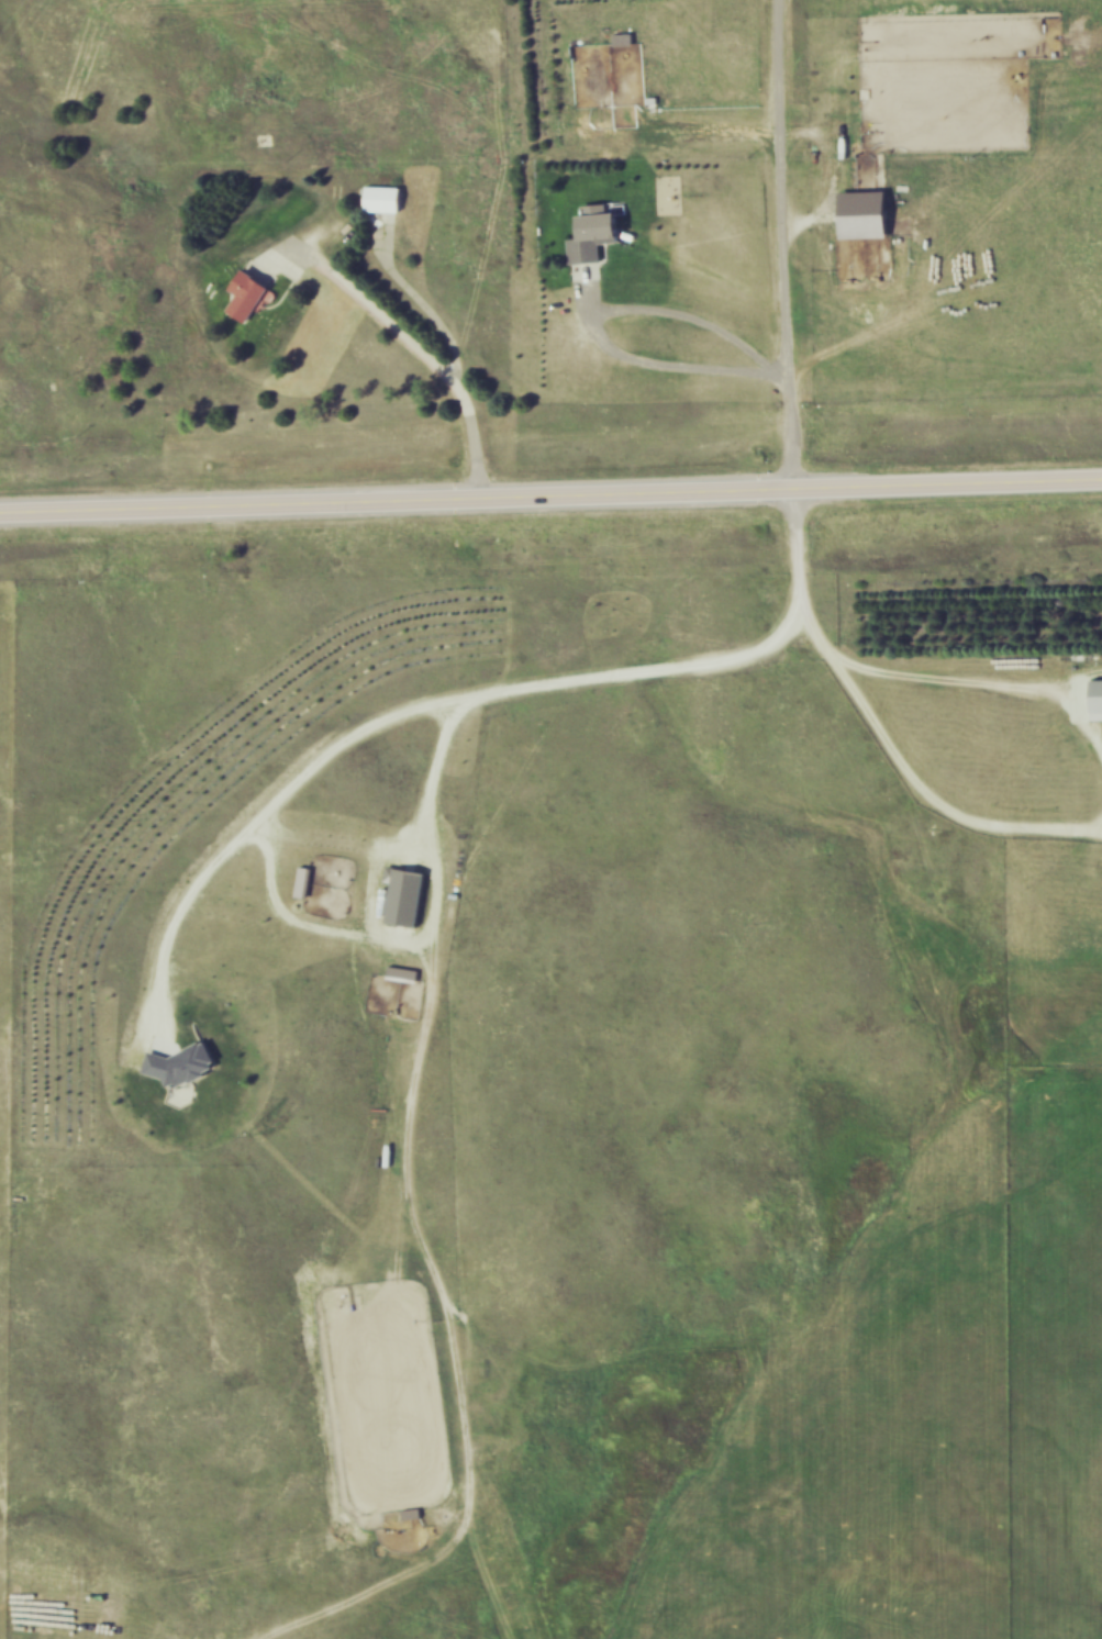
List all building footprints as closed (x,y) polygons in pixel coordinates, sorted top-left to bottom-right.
[(638,44),(638,32),(618,32),(618,44),(638,44)] [(369,210),(404,210),(404,185),(369,185),(369,210)] [(621,209),(607,210),(607,205),(593,206),(593,213),(581,213),(582,237),(573,237),(574,262),(605,260),(604,241),(622,240),(621,209)] [(231,310),(250,322),(268,295),(274,299),(280,291),(245,268),(233,286),(242,293),(231,310)]
